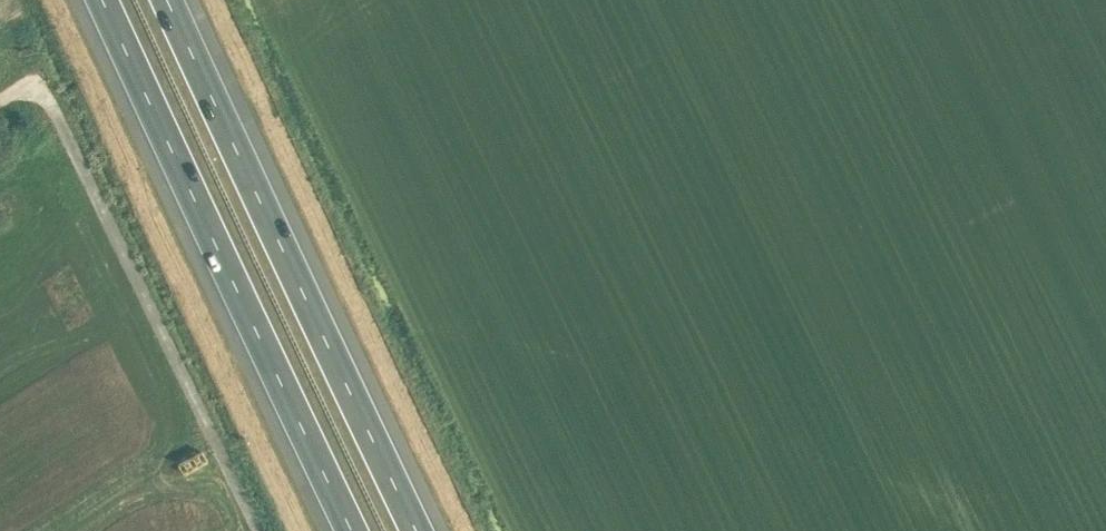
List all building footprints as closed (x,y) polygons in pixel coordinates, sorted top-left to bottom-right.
[(179,470),(203,460),(199,451),(175,461),(179,470)]
